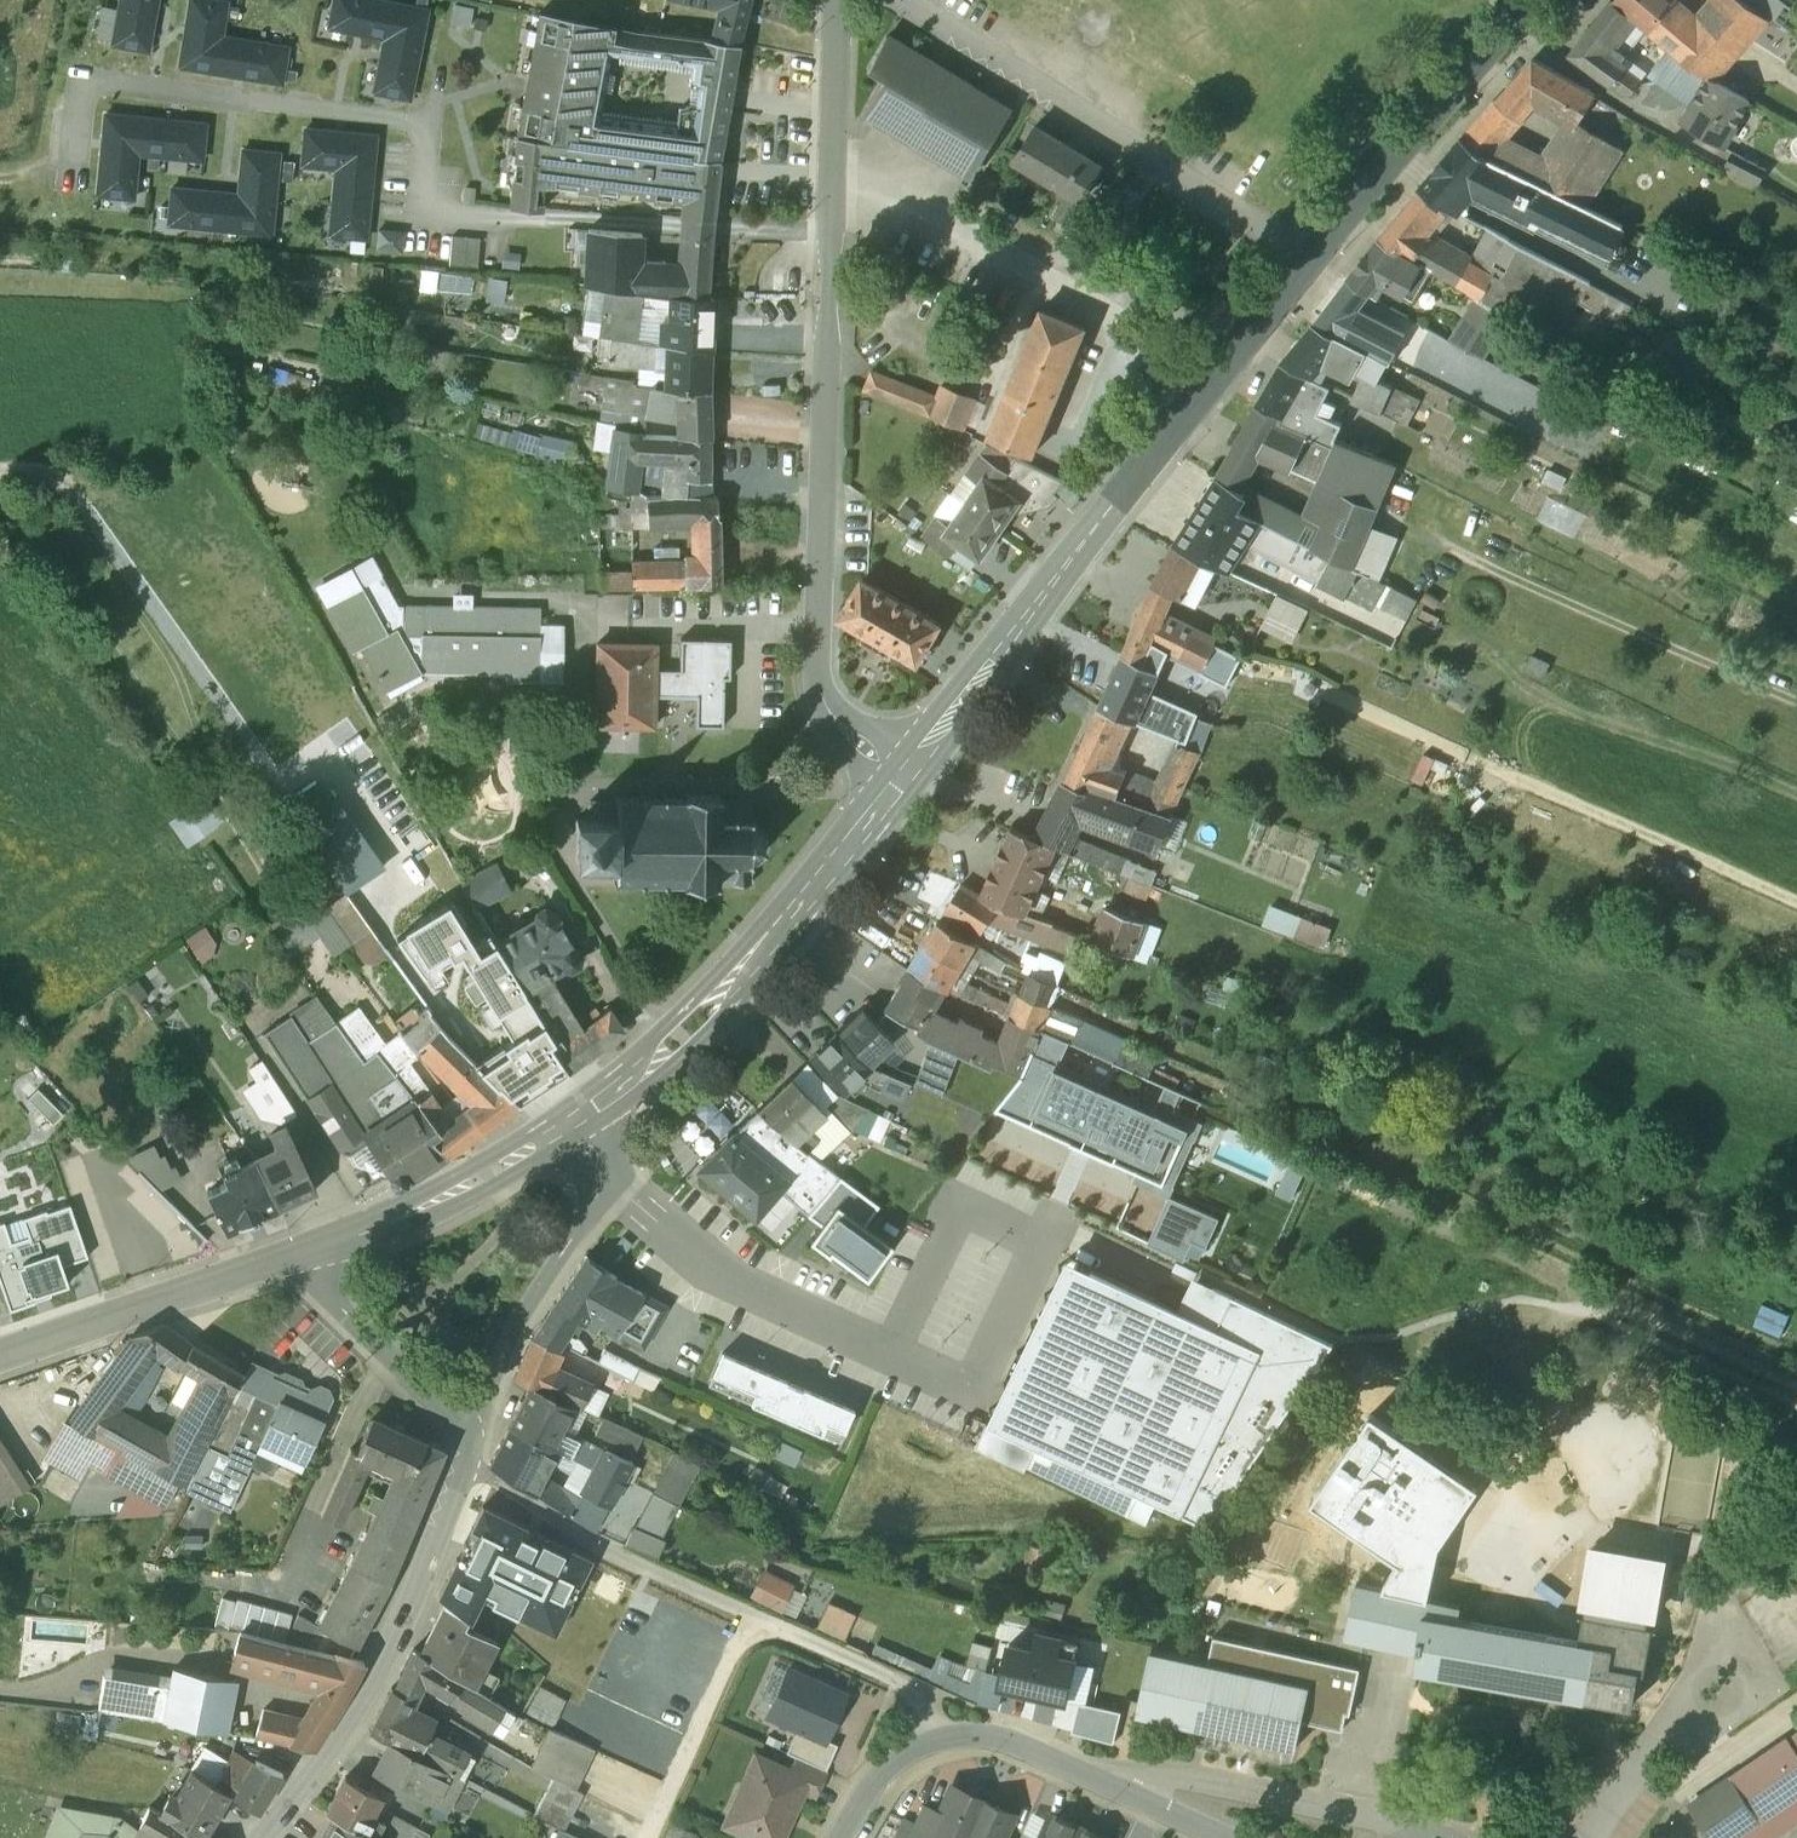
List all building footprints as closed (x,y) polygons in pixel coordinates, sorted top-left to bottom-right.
[(112,46),(148,52),(158,0),(120,0),(112,46)] [(221,36),(227,1),(220,0),(190,0),(179,67),(209,72),(215,35),(221,36)] [(423,39),(429,11),(374,0),(335,0),(329,27),(384,39),(385,31),(423,39)] [(720,6),(715,40),(739,43),(750,0),(692,0),(720,6)] [(1610,1),(1627,15),(1647,32),(1671,1),(1670,0),(1611,0),(1610,1)] [(1695,25),(1735,55),(1748,40),(1767,17),(1756,9),(1743,0),(1717,0),(1697,23),(1695,25)] [(1767,0),(1762,0),(1756,9),(1767,17),(1770,18),(1781,24),(1788,14),(1767,0)] [(1610,1),(1571,54),(1628,96),(1641,79),(1606,53),(1612,45),(1608,42),(1627,15),(1610,1)] [(1697,23),(1671,1),(1647,32),(1667,49),(1684,63),(1707,76),(1715,81),(1735,55),(1695,25),(1697,23)] [(731,90),(739,43),(715,40),(660,33),(639,30),(615,26),(539,12),(527,78),(530,79),(527,101),(523,100),(517,136),(719,163),(727,110),(728,110),(731,90)] [(1748,40),(1755,43),(1770,18),(1767,17),(1748,40)] [(1755,43),(1784,61),(1796,40),(1796,35),(1787,29),(1781,24),(1770,18),(1755,43)] [(385,31),(384,39),(373,92),(411,100),(423,39),(385,31)] [(215,35),(209,72),(282,84),(288,48),(221,36),(215,35)] [(886,37),(866,71),(882,80),(862,113),(972,178),(1012,110),(886,37)] [(1684,63),(1667,49),(1652,68),(1657,73),(1657,75),(1657,79),(1692,104),(1707,76),(1684,63)] [(1561,73),(1533,58),(1533,59),(1532,59),(1496,100),(1521,119),(1537,101),(1578,128),(1580,125),(1577,123),(1596,94),(1561,73)] [(1692,104),(1682,122),(1723,146),(1750,101),(1748,99),(1715,81),(1707,76),(1692,104)] [(1521,119),(1496,100),(1461,139),(1487,157),(1504,139),(1521,119)] [(137,154),(141,118),(107,114),(100,195),(133,198),(137,154)] [(141,118),(137,154),(203,160),(206,124),(141,118)] [(1580,125),(1578,128),(1556,165),(1543,184),(1586,206),(1612,162),(1600,154),(1607,141),(1606,141),(1580,125)] [(1102,166),(1035,126),(1014,161),(1066,193),(1079,200),(1081,201),(1102,166)] [(337,161),(374,165),(377,137),(306,130),(303,166),(336,169),(337,161)] [(719,163),(517,136),(510,207),(542,210),(545,185),(617,194),(617,187),(637,190),(636,195),(684,200),(682,216),(686,216),(686,215),(688,215),(712,217),(719,163)] [(1461,139),(1418,190),(1441,207),(1442,205),(1457,212),(1473,192),(1608,257),(1623,224),(1586,206),(1543,184),(1487,157),(1461,139)] [(1556,165),(1504,139),(1487,157),(1543,184),(1556,165)] [(1620,149),(1607,140),(1606,141),(1607,141),(1600,154),(1612,162),(1620,149)] [(238,194),(235,230),(272,233),(279,154),(242,151),(238,194)] [(1766,169),(1732,151),(1725,165),(1759,183),(1766,169)] [(337,161),(336,169),(330,236),(367,239),(374,165),(337,161)] [(235,230),(238,194),(173,188),(170,224),(235,230)] [(1418,190),(1403,209),(1400,209),(1393,217),(1394,220),(1377,239),(1421,264),(1431,270),(1456,284),(1469,261),(1422,234),(1443,209),(1441,207),(1418,190)] [(1066,193),(1052,216),(1064,223),(1079,200),(1066,193)] [(1079,200),(1064,223),(1078,231),(1092,208),(1081,201),(1079,200)] [(686,236),(710,238),(711,229),(712,217),(688,215),(687,227),(686,236)] [(619,289),(657,295),(680,298),(705,299),(710,238),(686,236),(685,267),(665,266),(665,262),(648,261),(648,266),(640,265),(641,234),(590,229),(586,287),(605,288),(618,290),(619,289)] [(1070,236),(1059,229),(1056,234),(1067,241),(1070,236)] [(1469,261),(1482,268),(1500,236),(1487,229),(1469,261)] [(481,239),(451,236),(450,264),(478,266),(481,239)] [(1589,283),(1500,236),(1469,291),(1468,293),(1478,299),(1507,316),(1508,316),(1556,342),(1565,327),(1566,325),(1589,283)] [(1421,264),(1377,239),(1347,279),(1362,291),(1365,293),(1367,294),(1368,294),(1376,280),(1385,285),(1403,296),(1409,286),(1421,264)] [(1482,268),(1469,261),(1456,284),(1469,291),(1482,268)] [(1259,262),(1250,272),(1258,279),(1267,268),(1259,262)] [(1421,264),(1409,286),(1419,291),(1431,270),(1421,264)] [(475,274),(433,270),(430,292),(473,297),(475,274)] [(1362,291),(1347,279),(1313,324),(1334,339),(1336,337),(1365,352),(1371,355),(1375,348),(1386,327),(1355,310),(1365,293),(1362,291)] [(1385,285),(1376,280),(1368,294),(1377,299),(1385,285)] [(714,299),(705,299),(680,298),(657,295),(619,289),(618,290),(605,288),(602,315),(599,337),(611,339),(636,342),(639,320),(640,314),(655,315),(656,304),(670,305),(669,325),(661,324),(658,344),(711,351),(714,299)] [(1507,316),(1478,299),(1467,317),(1496,334),(1507,316)] [(475,320),(383,306),(381,319),(473,334),(475,320)] [(1041,308),(988,435),(1032,454),(1085,326),(1041,308)] [(1496,334),(1467,317),(1451,342),(1481,359),(1496,334)] [(1334,339),(1313,324),(1297,342),(1296,341),(1291,347),(1292,349),(1281,361),(1306,374),(1313,377),(1321,361),(1352,377),(1365,352),(1336,337),(1334,339)] [(1439,363),(1451,342),(1423,326),(1411,348),(1439,363)] [(1386,327),(1375,348),(1391,356),(1402,335),(1386,327)] [(1588,340),(1565,327),(1556,342),(1580,355),(1588,340)] [(599,337),(598,337),(597,356),(611,358),(611,339),(599,337)] [(611,358),(611,363),(627,364),(645,364),(646,360),(657,361),(658,344),(636,342),(611,339),(611,358)] [(711,351),(658,344),(657,368),(665,369),(666,388),(685,391),(686,388),(709,391),(711,351)] [(1371,355),(1365,352),(1352,377),(1321,361),(1313,377),(1320,381),(1329,370),(1360,386),(1362,380),(1371,379),(1391,388),(1394,382),(1397,374),(1399,370),(1371,355)] [(1332,416),(1292,398),(1306,374),(1281,361),(1258,403),(1281,418),(1323,436),(1332,416)] [(937,396),(871,370),(863,390),(931,417),(939,397),(937,396)] [(594,377),(574,374),(571,392),(587,395),(592,395),(594,377)] [(1402,376),(1397,374),(1394,382),(1399,385),(1402,376)] [(637,385),(634,381),(602,378),(594,377),(592,395),(587,395),(587,400),(592,401),(592,403),(646,412),(641,386),(637,385)] [(1391,388),(1371,379),(1362,380),(1360,386),(1357,393),(1384,405),(1390,392),(1391,388)] [(975,398),(942,385),(937,396),(939,397),(931,417),(963,429),(975,398)] [(709,391),(686,388),(685,391),(666,388),(641,386),(646,412),(679,417),(677,436),(710,438),(709,391)] [(1384,405),(1381,412),(1392,418),(1401,397),(1390,392),(1384,405)] [(1384,405),(1357,393),(1352,403),(1380,414),(1381,412),(1384,405)] [(1437,415),(1401,397),(1392,418),(1427,435),(1437,415)] [(1558,398),(1551,412),(1592,434),(1599,421),(1558,398)] [(646,412),(592,403),(591,419),(599,421),(616,425),(616,429),(644,433),(646,412)] [(1281,418),(1258,403),(1226,463),(1250,475),(1260,457),(1291,470),(1308,433),(1280,421),(1281,418)] [(1380,414),(1352,403),(1345,420),(1355,424),(1346,443),(1364,451),(1380,414)] [(1380,414),(1364,451),(1375,455),(1392,418),(1381,412),(1380,414)] [(1344,421),(1332,416),(1323,436),(1335,441),(1336,439),(1346,443),(1355,424),(1345,420),(1344,421)] [(644,433),(616,429),(616,425),(599,421),(596,443),(613,446),(610,470),(638,474),(640,457),(644,434),(644,433)] [(509,448),(570,463),(575,442),(512,425),(509,448)] [(1334,444),(1308,433),(1291,470),(1320,482),(1335,445),(1334,444)] [(677,436),(644,434),(640,457),(667,461),(667,468),(673,469),(674,495),(709,496),(710,438),(677,436)] [(1346,443),(1336,439),(1335,441),(1334,444),(1335,445),(1320,482),(1337,489),(1320,528),(1312,548),(1353,569),(1366,537),(1397,464),(1375,455),(1364,451),(1346,443)] [(1006,472),(980,454),(966,474),(979,483),(985,475),(999,485),(1007,473),(1006,472)] [(1065,481),(1016,457),(1006,472),(1007,473),(999,485),(1021,501),(1020,502),(1027,506),(1048,501),(1056,493),(1065,481)] [(1250,475),(1226,463),(1218,478),(1241,491),(1250,475)] [(638,474),(610,470),(608,486),(613,487),(636,491),(638,474)] [(999,485),(985,475),(979,483),(965,504),(1001,529),(1020,502),(1021,501),(999,485)] [(1217,478),(1173,544),(1198,556),(1225,569),(1231,572),(1246,545),(1259,520),(1238,510),(1246,494),(1241,491),(1218,478),(1217,478)] [(1796,516),(1796,491),(1789,487),(1779,506),(1796,516)] [(647,498),(636,491),(632,499),(632,520),(649,520),(647,498)] [(1320,528),(1247,492),(1246,494),(1238,510),(1259,520),(1312,548),(1320,528)] [(709,496),(674,495),(674,496),(647,497),(647,498),(649,520),(649,528),(699,526),(699,545),(719,544),(717,496),(709,496)] [(1001,529),(965,504),(950,525),(944,534),(957,543),(977,557),(980,559),(1001,529)] [(1050,507),(1015,513),(1018,530),(1054,523),(1050,507)] [(950,525),(935,516),(922,535),(949,555),(957,543),(944,534),(950,525)] [(649,520),(632,520),(632,529),(649,528),(649,520)] [(1312,548),(1259,520),(1246,545),(1318,582),(1317,584),(1344,598),(1345,596),(1372,610),(1376,604),(1386,585),(1371,578),(1370,578),(1312,548)] [(1385,545),(1366,537),(1353,569),(1370,578),(1371,578),(1385,545)] [(977,557),(957,543),(949,555),(969,568),(977,557)] [(719,544),(699,545),(699,564),(698,585),(721,585),(719,544)] [(1198,556),(1173,544),(1163,562),(1184,574),(1189,565),(1193,566),(1198,556)] [(328,605),(382,575),(373,559),(319,588),(328,605)] [(1184,574),(1163,562),(1152,585),(1173,595),(1184,574)] [(699,564),(633,566),(633,571),(633,586),(662,586),(698,585),(699,564)] [(599,572),(598,588),(633,586),(633,571),(599,572)] [(398,605),(382,575),(328,605),(353,651),(362,647),(386,691),(422,672),(423,605),(398,605)] [(940,625),(862,579),(839,618),(917,663),(926,649),(940,625)] [(1193,633),(1163,618),(1173,595),(1152,585),(1124,653),(1144,663),(1154,641),(1170,650),(1181,655),(1193,633)] [(1417,600),(1386,585),(1376,604),(1407,620),(1417,600)] [(1309,609),(1279,594),(1267,619),(1297,634),(1309,609)] [(540,607),(423,605),(422,672),(507,673),(506,680),(539,680),(540,624),(540,607)] [(540,624),(539,680),(561,681),(562,625),(540,624)] [(1215,644),(1193,633),(1181,655),(1205,665),(1215,644)] [(730,639),(680,638),(680,669),(655,669),(656,643),(597,642),(596,724),(654,726),(654,696),(696,697),(695,726),(723,726),(723,688),(723,677),(730,678),(730,639)] [(1170,650),(1154,641),(1144,663),(1160,671),(1170,650)] [(1240,657),(1215,644),(1205,665),(1201,672),(1226,684),(1240,657)] [(937,656),(926,649),(917,663),(926,669),(937,656)] [(1137,723),(1189,743),(1200,714),(1151,691),(1160,671),(1144,663),(1124,653),(1099,707),(1121,716),(1137,723)] [(1081,749),(1103,756),(1105,752),(1121,716),(1099,707),(1081,749)] [(1120,759),(1137,723),(1121,716),(1105,752),(1120,759)] [(509,726),(507,750),(519,751),(521,727),(509,726)] [(1160,786),(1151,806),(1172,813),(1199,753),(1178,746),(1160,786)] [(1126,774),(1100,765),(1103,756),(1081,749),(1077,757),(1066,781),(1093,792),(1095,787),(1114,793),(1119,795),(1126,774)] [(416,770),(428,776),(435,763),(423,756),(416,770)] [(1160,786),(1126,774),(1119,795),(1151,806),(1160,786)] [(1093,792),(1066,781),(1037,838),(1053,844),(1069,850),(1078,828),(1084,816),(1092,819),(1095,814),(1098,816),(1105,818),(1114,793),(1095,787),(1093,792)] [(667,793),(663,793),(663,798),(644,797),(644,793),(640,793),(640,797),(619,797),(616,794),(613,797),(616,800),(590,800),(590,802),(588,803),(588,815),(590,815),(590,817),(576,817),(576,858),(589,858),(589,860),(587,860),(587,872),(589,873),(589,875),(616,875),(613,879),(615,881),(618,878),(640,879),(640,883),(643,883),(644,879),(663,879),(663,884),(666,884),(666,879),(683,879),(683,884),(688,884),(688,882),(713,883),(714,884),(718,884),(718,879),(734,879),(734,883),(750,884),(750,864),(753,862),(752,858),(761,849),(765,851),(766,848),(762,846),(762,833),(766,831),(765,828),(761,830),(752,820),(754,816),(750,815),(750,799),(719,799),(719,794),(714,794),(714,795),(689,795),(689,793),(684,793),(684,798),(667,798),(667,793)] [(1119,795),(1114,793),(1105,818),(1101,828),(1159,847),(1172,813),(1151,806),(1119,795)] [(168,821),(189,846),(222,820),(202,794),(168,821)] [(1188,819),(1172,813),(1159,847),(1176,853),(1188,819)] [(1092,819),(1084,816),(1078,828),(1084,830),(1085,827),(1093,830),(1098,816),(1095,814),(1092,819)] [(1037,838),(1013,828),(1001,854),(1025,863),(1042,870),(1053,844),(1037,838)] [(1099,851),(1086,845),(1082,855),(1093,860),(1095,860),(1099,851)] [(1127,862),(1099,851),(1095,860),(1123,872),(1123,871),(1150,883),(1157,866),(1130,855),(1127,862)] [(1025,863),(1001,854),(981,895),(981,896),(1001,906),(1023,913),(1025,914),(1026,911),(1035,887),(1018,879),(1025,863)] [(1018,879),(1035,887),(1042,870),(1025,863),(1018,879)] [(494,865),(460,882),(475,907),(508,891),(494,865)] [(981,895),(963,883),(945,912),(984,935),(993,919),(1001,906),(981,896),(981,895)] [(354,947),(374,933),(348,895),(344,890),(324,904),(354,947)] [(461,955),(513,1040),(474,1065),(496,1087),(498,1085),(518,1104),(535,1093),(531,1087),(549,1075),(554,1081),(570,1071),(552,1043),(555,1040),(501,949),(500,950),(495,942),(490,933),(474,943),(462,924),(467,921),(453,899),(405,929),(406,933),(397,939),(425,977),(461,955)] [(1023,913),(1001,906),(993,919),(1018,929),(1018,927),(1023,913)] [(1108,906),(1102,923),(1095,940),(1109,945),(1132,954),(1145,920),(1108,906)] [(1263,927),(1328,944),(1333,922),(1268,906),(1263,927)] [(536,919),(495,942),(500,950),(501,949),(555,1040),(552,1043),(570,1071),(617,1033),(622,1030),(610,1010),(600,1018),(596,1011),(578,1022),(550,975),(564,966),(571,968),(578,964),(580,956),(576,949),(569,947),(568,945),(569,942),(560,926),(556,925),(555,924),(557,917),(553,910),(545,908),(538,912),(536,919)] [(1023,913),(1018,927),(1047,938),(1053,923),(1054,922),(1052,921),(1039,916),(1026,911),(1025,914),(1023,913)] [(939,920),(936,926),(924,944),(958,963),(965,952),(972,941),(939,920)] [(1069,929),(1053,923),(1047,938),(1034,972),(1059,983),(1077,933),(1078,932),(1069,929)] [(203,930),(187,941),(200,960),(211,952),(211,948),(206,940),(206,935),(203,930)] [(965,952),(1003,974),(1008,962),(972,941),(965,952)] [(958,963),(924,944),(910,968),(942,986),(943,987),(944,986),(955,969),(958,963)] [(942,986),(910,968),(883,1010),(916,1026),(914,1031),(931,1039),(948,1047),(960,1024),(939,1013),(937,1004),(932,1002),(942,986)] [(1034,972),(1031,971),(1023,991),(1051,1004),(1059,983),(1034,972)] [(1014,1017),(1017,1004),(967,983),(962,994),(966,996),(1014,1017)] [(1017,1004),(1014,1017),(1041,1028),(1051,1004),(1023,991),(1017,1004)] [(318,998),(291,1015),(308,1040),(317,1034),(312,1027),(330,1015),(318,998)] [(1051,1004),(1041,1028),(1070,1042),(1174,1088),(1178,1077),(1153,1066),(1153,1055),(1122,1041),(1124,1036),(1070,1013),(1051,1004)] [(384,1043),(357,1005),(336,1022),(362,1059),(376,1049),(384,1043)] [(893,1041),(863,1009),(837,1034),(867,1065),(875,1058),(893,1041)] [(425,1011),(406,1026),(424,1050),(444,1035),(448,1032),(425,1011)] [(376,1049),(362,1059),(336,1022),(335,1022),(317,1034),(308,1040),(291,1015),(263,1033),(340,1151),(350,1154),(370,1141),(364,1132),(416,1099),(404,1083),(395,1072),(376,1049)] [(330,1015),(312,1027),(317,1034),(335,1022),(330,1015)] [(960,1024),(948,1047),(960,1053),(992,1068),(994,1063),(1022,1075),(1031,1056),(1041,1028),(1014,1017),(1008,1030),(1000,1046),(960,1024)] [(406,1026),(401,1030),(419,1054),(424,1050),(406,1026)] [(1022,1075),(1003,1101),(1032,1116),(1031,1124),(1164,1185),(1191,1127),(1171,1119),(1181,1093),(1165,1086),(1154,1107),(1060,1064),(1070,1042),(1041,1028),(1031,1056),(1022,1075)] [(384,1043),(376,1049),(395,1072),(408,1062),(419,1054),(401,1030),(384,1043)] [(867,1065),(837,1034),(817,1053),(813,1057),(843,1088),(855,1077),(867,1065)] [(474,1065),(444,1035),(424,1050),(454,1081),(474,1065)] [(917,1076),(914,1083),(943,1095),(960,1053),(948,1047),(931,1039),(917,1076)] [(897,1069),(875,1058),(867,1065),(888,1073),(906,1081),(913,1084),(914,1083),(917,1076),(897,1069)] [(452,1122),(408,1062),(395,1072),(404,1083),(416,1099),(441,1130),(452,1122)] [(474,1065),(454,1081),(476,1103),(468,1110),(483,1130),(518,1104),(498,1085),(496,1087),(474,1065)] [(867,1065),(855,1077),(882,1087),(888,1073),(867,1065)] [(906,1081),(888,1073),(882,1087),(900,1095),(906,1081)] [(826,1114),(791,1078),(758,1111),(795,1143),(826,1114)] [(280,1090),(265,1099),(281,1123),(296,1114),(280,1090)] [(850,1132),(868,1110),(837,1093),(826,1104),(830,1111),(849,1131),(850,1132)] [(721,1134),(732,1122),(705,1098),(694,1110),(721,1134)] [(416,1099),(364,1132),(370,1141),(392,1175),(391,1179),(395,1185),(399,1186),(406,1181),(408,1174),(412,1175),(417,1173),(418,1168),(423,1166),(427,1167),(432,1164),(433,1160),(438,1157),(443,1159),(448,1156),(433,1136),(441,1130),(416,1099)] [(441,1130),(433,1136),(448,1156),(483,1130),(468,1110),(452,1122),(441,1130)] [(758,1111),(731,1139),(700,1169),(755,1216),(779,1190),(794,1203),(808,1215),(839,1177),(818,1160),(795,1143),(758,1111)] [(830,1111),(826,1114),(795,1143),(818,1160),(849,1131),(830,1111)] [(285,1126),(270,1134),(277,1148),(256,1158),(257,1160),(261,1167),(279,1207),(316,1189),(297,1150),(285,1126)] [(260,1128),(241,1138),(245,1143),(248,1147),(265,1138),(260,1128)] [(245,1143),(233,1149),(240,1164),(255,1157),(248,1147),(245,1143)] [(240,1164),(232,1169),(233,1171),(223,1176),(227,1184),(261,1167),(257,1160),(256,1158),(255,1157),(240,1164)] [(139,1190),(131,1198),(162,1231),(181,1213),(134,1163),(123,1173),(139,1190)] [(227,1184),(207,1194),(227,1233),(279,1207),(261,1167),(227,1184)] [(839,1177),(808,1215),(820,1225),(837,1204),(864,1225),(878,1206),(839,1177)] [(1142,1185),(1123,1223),(1146,1235),(1165,1197),(1142,1185)] [(794,1203),(779,1190),(755,1216),(771,1230),(794,1203)] [(1170,1196),(1150,1242),(1186,1260),(1194,1241),(1208,1247),(1220,1218),(1170,1196)] [(831,1250),(866,1277),(891,1245),(864,1225),(837,1204),(820,1225),(811,1239),(829,1253),(831,1250)] [(24,1222),(29,1236),(37,1259),(56,1252),(61,1266),(89,1257),(72,1206),(24,1222)] [(4,1223),(0,1225),(0,1287),(9,1313),(35,1304),(33,1298),(68,1287),(61,1266),(56,1252),(37,1259),(29,1236),(10,1242),(4,1223)] [(667,1305),(585,1257),(533,1337),(558,1350),(562,1342),(568,1331),(575,1315),(598,1329),(601,1323),(644,1348),(667,1305)] [(1091,1269),(1015,1434),(1037,1444),(1135,1492),(1199,1523),(1326,1339),(1193,1278),(1177,1311),(1091,1269)] [(191,1343),(166,1326),(163,1322),(132,1336),(92,1390),(118,1407),(158,1353),(180,1367),(191,1344),(191,1343)] [(394,1341),(406,1344),(410,1326),(393,1330),(394,1341)] [(580,1339),(568,1331),(562,1342),(584,1355),(589,1348),(580,1339)] [(514,1377),(547,1391),(557,1369),(565,1352),(558,1350),(533,1337),(514,1377)] [(239,1378),(191,1344),(180,1367),(201,1381),(188,1406),(217,1421),(239,1378)] [(605,1349),(598,1362),(633,1379),(639,1366),(605,1349)] [(430,1351),(417,1363),(430,1376),(442,1363),(430,1351)] [(840,1442),(854,1409),(723,1352),(709,1384),(840,1442)] [(252,1360),(240,1385),(208,1446),(228,1454),(253,1401),(252,1400),(267,1369),(267,1368),(252,1360)] [(286,1372),(279,1374),(267,1369),(252,1400),(253,1401),(275,1411),(261,1440),(283,1450),(306,1460),(334,1399),(330,1389),(329,1389),(321,1386),(311,1390),(305,1387),(303,1380),(286,1372)] [(607,1393),(557,1369),(547,1391),(572,1404),(597,1413),(607,1393)] [(547,1391),(530,1384),(509,1426),(536,1440),(536,1441),(555,1451),(556,1449),(550,1446),(559,1429),(560,1429),(559,1429),(572,1404),(552,1395),(552,1394),(547,1391)] [(118,1407),(92,1390),(47,1453),(79,1472),(83,1471),(89,1461),(164,1502),(176,1480),(156,1469),(98,1437),(113,1409),(116,1410),(118,1407)] [(275,1411),(253,1401),(228,1454),(251,1465),(272,1474),(283,1450),(261,1440),(275,1411)] [(171,1440),(156,1469),(176,1480),(184,1484),(217,1421),(188,1406),(171,1440)] [(116,1410),(113,1409),(98,1437),(156,1469),(171,1440),(116,1410)] [(1310,1503),(1397,1565),(1385,1583),(1383,1589),(1429,1599),(1438,1547),(1482,1487),(1374,1416),(1310,1503)] [(426,1441),(373,1417),(357,1452),(353,1450),(323,1513),(341,1521),(370,1459),(396,1470),(410,1477),(426,1441)] [(640,1434),(604,1418),(594,1441),(630,1457),(640,1434)] [(536,1440),(509,1426),(490,1464),(534,1492),(549,1465),(555,1451),(536,1441),(536,1440)] [(579,1440),(559,1429),(550,1446),(556,1449),(555,1451),(569,1458),(570,1456),(579,1440)] [(0,1438),(0,1504),(30,1485),(0,1438)] [(603,1452),(579,1440),(570,1456),(594,1468),(603,1452)] [(1718,1482),(1720,1442),(1678,1440),(1677,1464),(1692,1465),(1692,1481),(1718,1482)] [(426,1441),(410,1477),(396,1470),(383,1496),(376,1493),(369,1506),(376,1510),(350,1561),(390,1582),(445,1450),(426,1441)] [(1037,1444),(1027,1463),(1126,1512),(1135,1492),(1037,1444)] [(228,1454),(208,1446),(187,1490),(231,1509),(251,1465),(228,1454)] [(632,1462),(604,1449),(594,1468),(570,1515),(595,1531),(632,1462)] [(652,1491),(679,1505),(700,1464),(673,1450),(652,1491)] [(569,1458),(555,1451),(549,1465),(534,1492),(570,1515),(594,1468),(570,1456),(569,1458)] [(679,1505),(652,1491),(635,1525),(662,1537),(679,1505)] [(448,1602),(469,1615),(479,1595),(555,1633),(568,1607),(560,1603),(566,1590),(574,1594),(576,1590),(569,1586),(575,1572),(583,1576),(591,1559),(537,1532),(533,1540),(524,1535),(527,1528),(483,1506),(472,1528),(479,1532),(473,1544),(466,1541),(464,1545),(472,1549),(465,1562),(457,1558),(439,1596),(448,1602)] [(635,1525),(632,1524),(623,1544),(658,1559),(666,1539),(635,1525)] [(1056,1545),(1023,1544),(1023,1558),(1055,1559),(1056,1545)] [(1458,1619),(1461,1605),(1429,1599),(1383,1589),(1358,1584),(1347,1636),(1346,1638),(1419,1654),(1417,1667),(1633,1705),(1639,1670),(1646,1672),(1653,1629),(1665,1562),(1592,1550),(1583,1602),(1589,1603),(1586,1617),(1584,1617),(1580,1641),(1458,1619)] [(390,1582),(350,1561),(319,1624),(318,1625),(358,1646),(359,1646),(390,1582)] [(792,1586),(771,1576),(759,1599),(771,1605),(780,1610),(781,1609),(790,1590),(792,1586)] [(803,1596),(790,1590),(781,1609),(794,1616),(803,1596)] [(469,1615),(448,1602),(442,1613),(464,1625),(469,1615)] [(855,1615),(829,1603),(817,1629),(843,1641),(855,1615)] [(464,1625),(442,1613),(421,1653),(434,1660),(433,1662),(473,1686),(497,1641),(464,1625)] [(319,1624),(299,1614),(284,1643),(333,1654),(334,1653),(352,1658),(358,1646),(318,1625),(319,1624)] [(264,1637),(240,1631),(235,1651),(257,1655),(264,1637)] [(1079,1702),(1087,1703),(1095,1666),(1075,1661),(1079,1644),(1037,1635),(1034,1651),(1009,1646),(1002,1676),(1000,1685),(1003,1686),(1079,1703),(1079,1702)] [(284,1643),(264,1637),(257,1655),(235,1651),(232,1660),(275,1672),(284,1643)] [(1208,1665),(1150,1652),(1137,1715),(1296,1748),(1302,1721),(1343,1730),(1347,1713),(1351,1713),(1360,1668),(1214,1637),(1208,1665)] [(333,1654),(284,1643),(275,1672),(324,1686),(315,1705),(335,1714),(348,1692),(364,1662),(352,1658),(334,1653),(333,1654)] [(929,1683),(980,1704),(991,1647),(973,1643),(966,1668),(939,1657),(929,1683)] [(473,1686),(433,1662),(434,1660),(421,1653),(414,1649),(393,1689),(415,1700),(425,1682),(465,1706),(475,1688),(473,1686)] [(757,1715),(781,1659),(775,1657),(751,1712),(757,1715)] [(845,1692),(790,1667),(767,1716),(800,1731),(823,1741),(845,1692)] [(236,1680),(175,1668),(172,1683),(169,1693),(164,1720),(225,1732),(236,1680)] [(121,1715),(145,1717),(151,1689),(169,1693),(172,1683),(141,1678),(108,1672),(100,1713),(104,1713),(121,1715)] [(985,1705),(997,1708),(1003,1686),(1000,1685),(1002,1676),(993,1674),(985,1705)] [(566,1699),(540,1686),(527,1712),(553,1725),(559,1714),(558,1713),(566,1699)] [(393,1689),(391,1688),(370,1730),(391,1741),(418,1755),(428,1736),(434,1724),(406,1709),(411,1698),(393,1689)] [(514,1711),(475,1688),(465,1706),(504,1729),(514,1711)] [(145,1717),(164,1720),(169,1693),(151,1689),(145,1717)] [(1087,1703),(1079,1702),(1079,1703),(1072,1732),(1114,1742),(1121,1711),(1087,1703)] [(307,1720),(265,1710),(257,1736),(313,1748),(335,1714),(315,1705),(307,1720)] [(121,1715),(104,1713),(102,1729),(119,1731),(121,1715)] [(592,1747),(549,1727),(531,1766),(553,1777),(574,1787),(592,1747)] [(826,1770),(836,1748),(800,1731),(789,1752),(798,1756),(826,1770)] [(473,1759),(428,1736),(418,1755),(464,1778),(473,1759)] [(1794,1749),(1786,1738),(1690,1804),(1714,1837),(1735,1837),(1737,1837),(1738,1837),(1769,1837),(1796,1819),(1796,1747),(1794,1749)] [(418,1755),(391,1741),(374,1772),(445,1812),(464,1778),(418,1755)] [(251,1766),(230,1753),(221,1767),(224,1769),(215,1783),(230,1792),(229,1794),(259,1812),(283,1774),(255,1761),(251,1766)] [(756,1754),(743,1783),(746,1793),(730,1827),(754,1837),(781,1837),(786,1826),(787,1827),(787,1826),(783,1821),(788,1811),(794,1810),(795,1810),(794,1809),(801,1793),(802,1792),(792,1787),(794,1782),(789,1779),(793,1770),(792,1770),(756,1754)] [(826,1770),(798,1756),(792,1770),(793,1770),(789,1779),(794,1782),(792,1787),(802,1792),(801,1793),(813,1798),(826,1770)] [(215,1783),(193,1770),(185,1783),(207,1796),(215,1783)] [(381,1796),(345,1777),(327,1812),(338,1818),(363,1831),(369,1821),(372,1814),(381,1796)] [(574,1787),(553,1777),(534,1814),(562,1829),(582,1792),(574,1787)] [(1558,1779),(1545,1777),(1542,1794),(1555,1796),(1558,1779)] [(478,1786),(464,1778),(445,1812),(459,1820),(478,1786)] [(185,1783),(176,1797),(171,1794),(159,1813),(175,1820),(174,1821),(202,1837),(203,1837),(229,1794),(230,1792),(215,1783),(207,1796),(185,1783)] [(939,1812),(940,1812),(928,1837),(966,1837),(983,1799),(951,1785),(939,1812)] [(966,1837),(1005,1837),(1016,1813),(983,1799),(966,1837)] [(909,1837),(928,1837),(940,1812),(939,1812),(924,1805),(909,1837)] [(147,1834),(138,1828),(124,1820),(63,1808),(50,1837),(77,1837),(84,1830),(108,1832),(116,1837),(146,1837),(147,1834)] [(381,1818),(377,1825),(402,1837),(404,1837),(407,1834),(413,1822),(386,1808),(381,1818)] [(174,1821),(175,1820),(159,1813),(149,1809),(138,1828),(147,1834),(154,1837),(202,1837),(174,1821)] [(1050,1813),(1039,1837),(1075,1837),(1080,1827),(1050,1813)] [(381,1818),(372,1814),(369,1821),(377,1825),(381,1818)] [(338,1818),(327,1837),(376,1837),(363,1831),(338,1818)] [(363,1831),(376,1837),(402,1837),(377,1825),(369,1821),(363,1831)] [(1080,1827),(1075,1837),(1105,1837),(1080,1827)] [(673,1829),(669,1837),(690,1837),(691,1837),(673,1829)]
